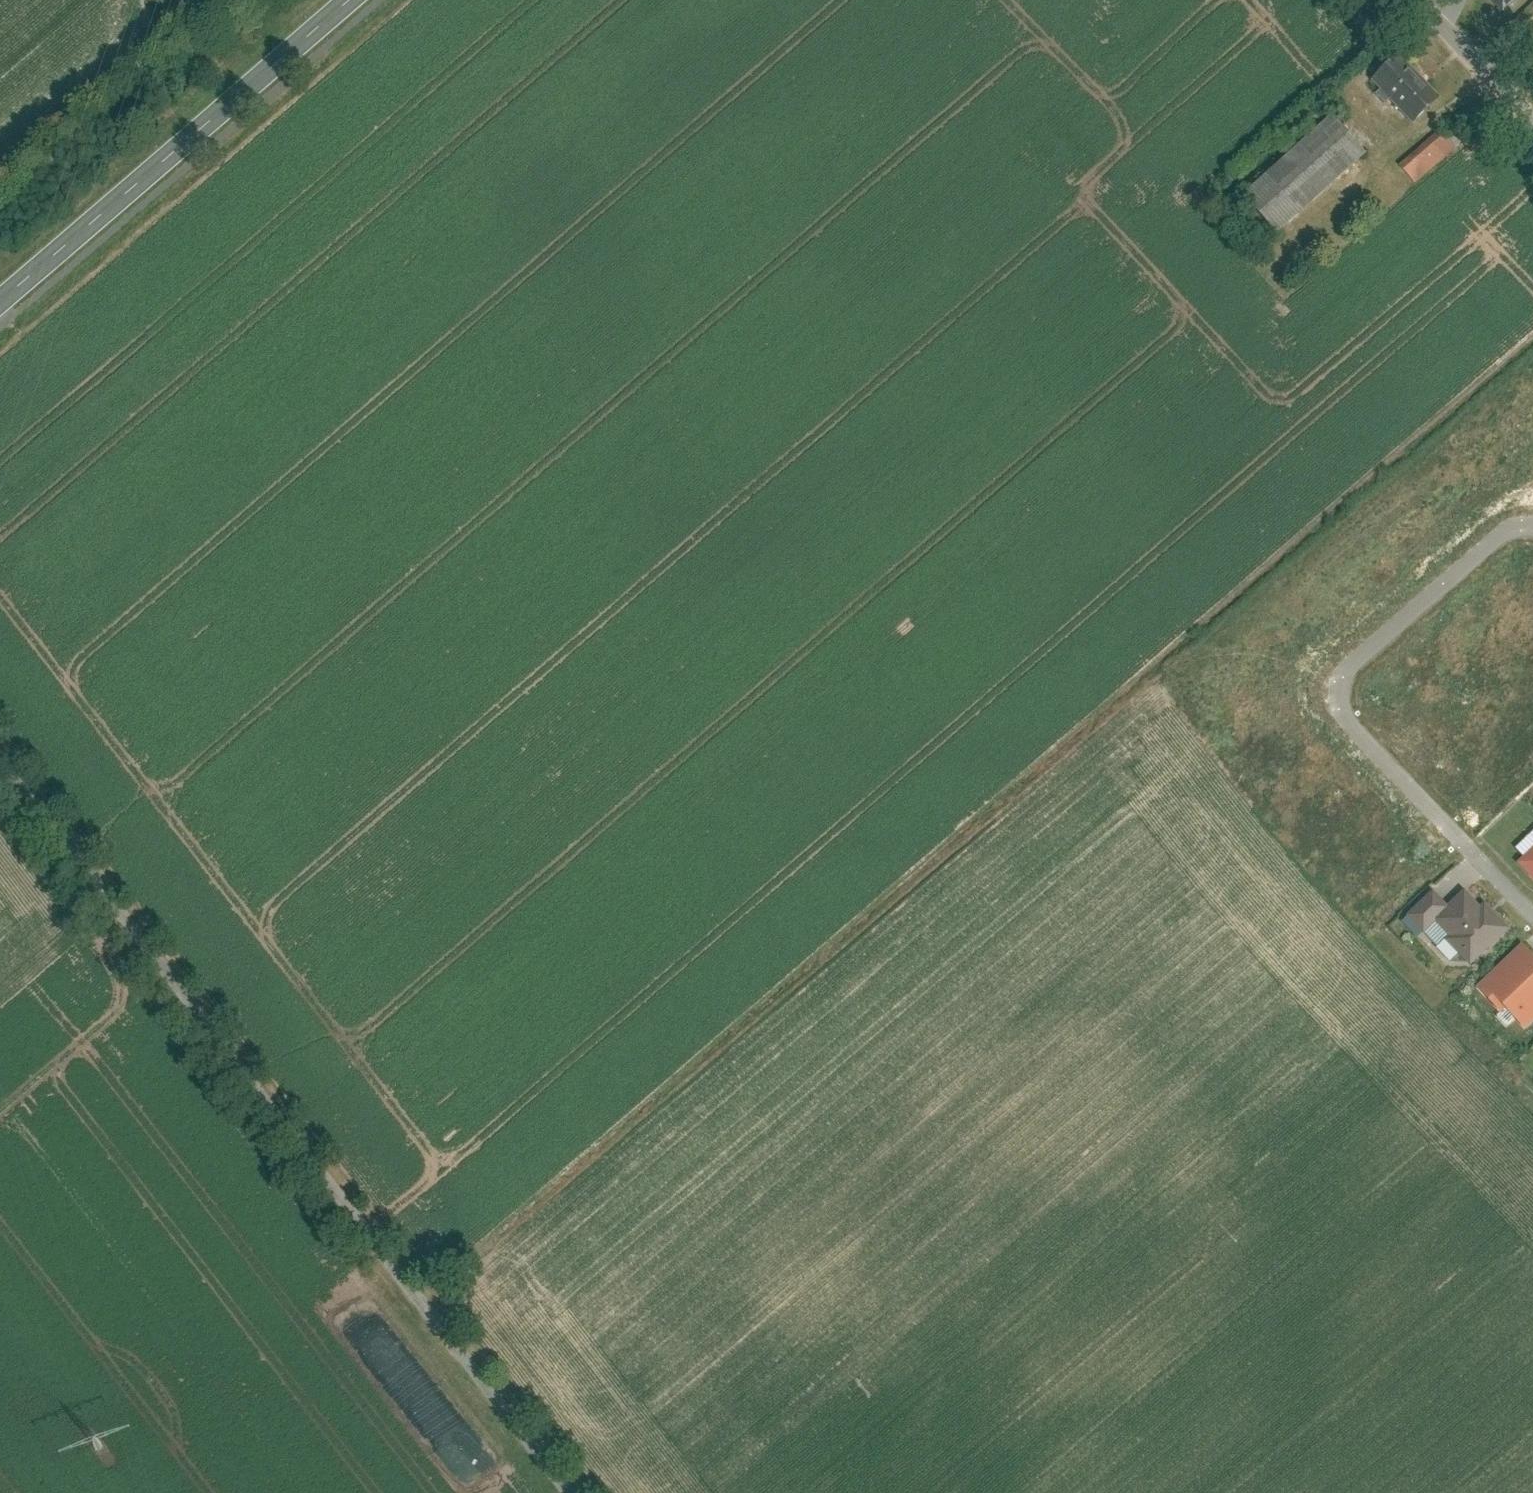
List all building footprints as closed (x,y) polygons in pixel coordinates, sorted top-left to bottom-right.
[(1504,11),(1516,0),(1494,0),(1504,11)] [(1394,58),(1371,78),(1411,123),(1440,97),(1412,66),(1406,71),(1394,58)] [(1337,115),(1251,193),(1285,230),(1371,153),(1337,115)] [(1447,128),(1405,163),(1422,183),(1463,147),(1447,128)] [(1440,888),(1414,912),(1457,958),(1464,952),(1476,965),(1517,928),(1490,898),(1486,902),(1472,887),(1454,903),(1440,888)] [(1480,985),(1514,1022),(1519,1018),(1529,1028),(1532,1024),(1532,943),(1529,939),(1480,985)]
